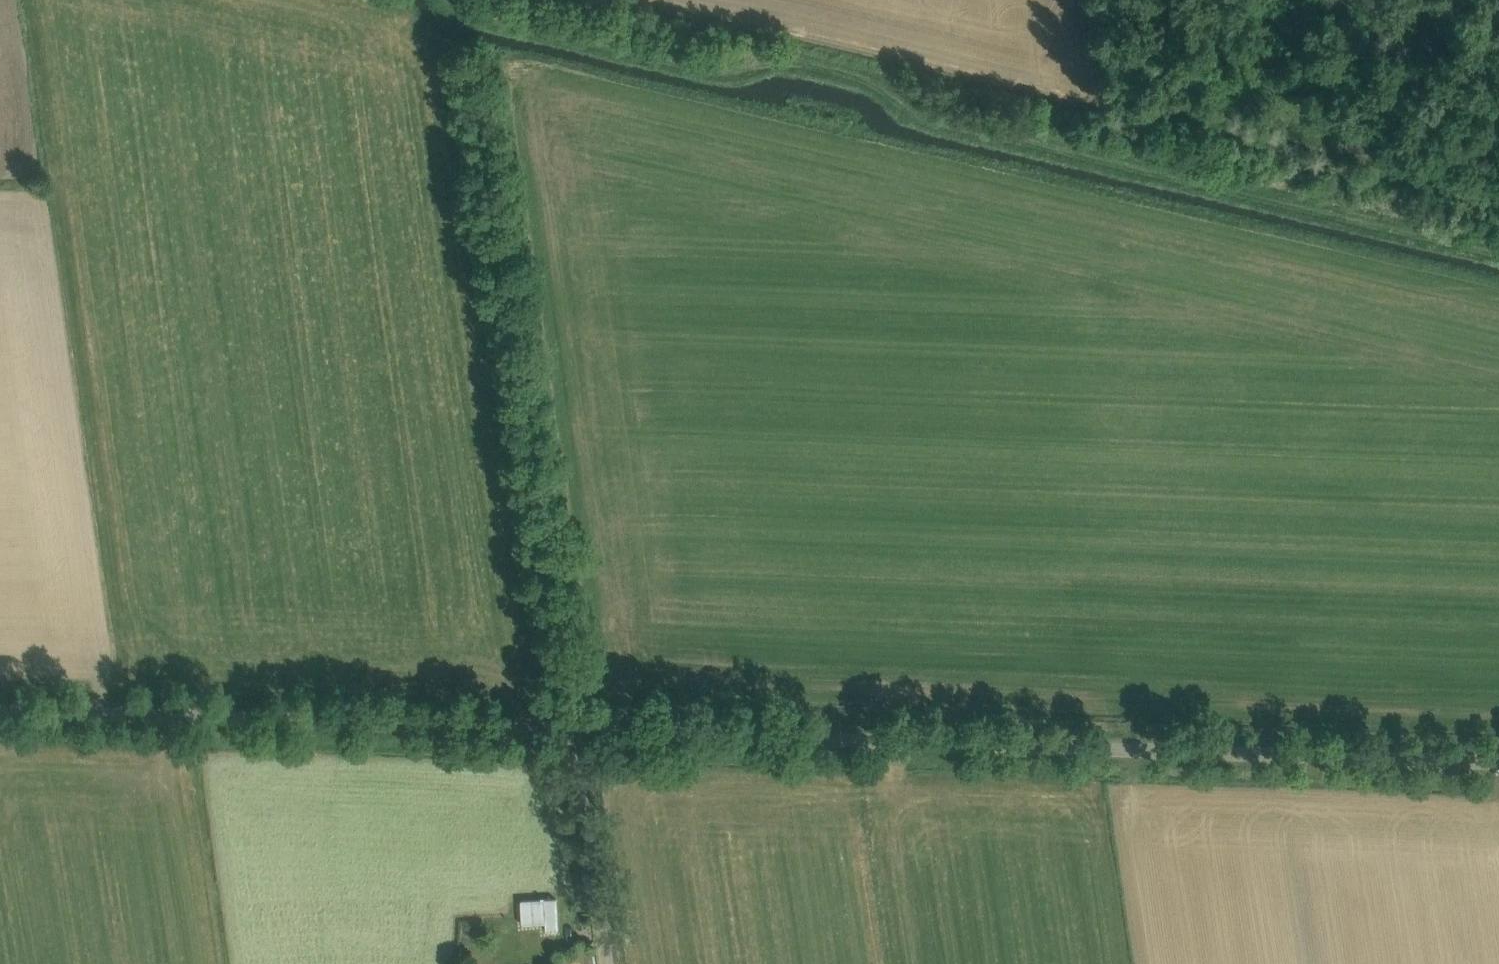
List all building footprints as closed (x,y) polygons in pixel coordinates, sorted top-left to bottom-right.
[(557,899),(521,900),(522,925),(546,923),(546,931),(558,931),(557,899)]
